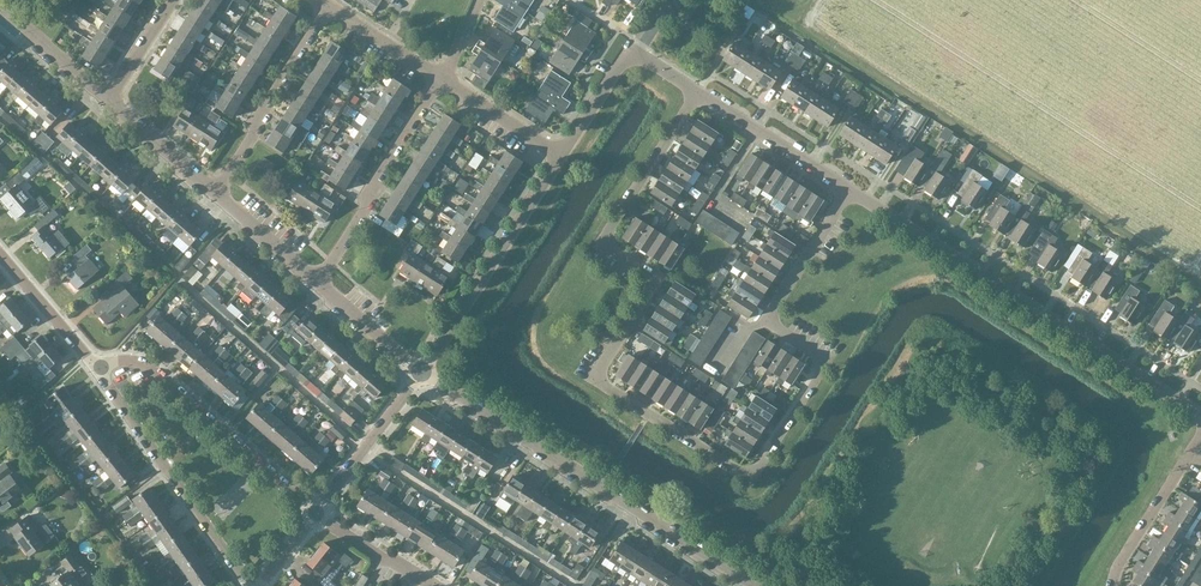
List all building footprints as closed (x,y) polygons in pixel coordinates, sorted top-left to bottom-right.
[(75,11),(85,17),(92,6),(82,0),(75,11)] [(132,16),(116,6),(109,1),(107,0),(104,5),(113,11),(108,18),(124,29),(132,16)] [(109,1),(116,6),(132,16),(140,4),(134,0),(110,0),(109,1)] [(195,5),(212,16),(217,8),(226,14),(226,13),(229,9),(220,3),(215,0),(198,0),(195,5)] [(234,1),(234,0),(242,6),(246,8),(249,3),(245,0),(244,0),(232,0),(234,1)] [(354,1),(373,14),(382,0),(355,0),(354,1)] [(505,0),(494,0),(502,5),(493,19),(512,32),(525,13),(505,0)] [(525,13),(533,0),(505,0),(525,13)] [(187,17),(204,28),(209,21),(217,26),(221,21),(212,16),(195,5),(187,17)] [(543,5),(534,18),(544,24),(552,11),(543,5)] [(270,21),(287,31),(296,17),(280,6),(274,16),(265,11),(262,15),(270,21)] [(124,29),(108,18),(99,13),(96,17),(105,23),(100,31),(116,42),(124,29)] [(575,22),(563,41),(588,58),(592,52),(586,48),(595,34),(587,29),(590,24),(592,21),(581,14),(579,17),(576,22),(575,22)] [(734,29),(741,33),(749,21),(742,16),(734,29)] [(187,17),(179,30),(196,41),(201,33),(209,39),(213,33),(204,28),(187,17)] [(256,24),(254,28),(262,34),(278,44),(287,31),(270,21),(265,29),(257,23),(256,24)] [(91,25),(88,30),(97,35),(91,43),(108,54),(116,42),(100,31),(91,25)] [(205,46),(196,41),(179,30),(171,43),(188,53),(193,45),(202,51),(202,50),(205,52),(207,48),(205,47),(205,46)] [(244,31),(241,36),(246,40),(249,35),(244,31)] [(479,41),(476,47),(501,63),(507,53),(513,56),(519,46),(513,43),(494,31),(485,45),(479,41)] [(246,40),(254,46),(270,56),(278,44),(262,34),(259,38),(257,36),(255,39),(249,35),(246,40)] [(760,42),(765,45),(770,38),(765,34),(760,42)] [(529,46),(532,41),(524,36),(521,40),(529,46)] [(108,54),(91,43),(83,38),(80,42),(89,48),(83,57),(99,68),(108,54)] [(723,61),(734,68),(745,50),(739,46),(742,41),(737,38),(723,61)] [(770,38),(765,45),(770,48),(775,41),(770,38)] [(588,58),(563,41),(550,62),(569,74),(579,60),(585,63),(588,58)] [(332,42),(325,53),(342,64),(345,58),(348,60),(349,58),(355,62),(358,57),(349,51),(348,53),(332,42)] [(163,55),(180,66),(185,58),(193,64),(196,59),(188,53),(171,43),(163,55)] [(246,59),(262,69),(270,56),(254,46),(249,54),(241,49),(237,53),(246,59)] [(745,50),(734,68),(745,76),(757,57),(750,53),(753,49),(748,46),(745,50)] [(478,56),(469,71),(476,75),(488,83),(501,63),(476,47),(472,53),(478,56)] [(784,65),(791,69),(799,56),(792,52),(784,65)] [(325,53),(317,66),(334,77),(338,69),(347,75),(350,70),(342,64),(325,53)] [(759,53),(757,57),(745,76),(757,83),(768,64),(761,60),(764,56),(759,53)] [(180,66),(163,55),(154,70),(170,80),(176,71),(185,76),(189,71),(180,66)] [(799,56),(791,69),(797,74),(806,61),(799,56)] [(534,57),(529,65),(536,70),(541,62),(534,57)] [(768,64),(757,83),(768,90),(780,72),(784,65),(772,57),(768,64)] [(1,81),(7,87),(19,72),(13,68),(18,63),(13,58),(9,63),(2,72),(0,70),(0,82),(1,81)] [(196,59),(193,64),(199,67),(202,63),(196,59)] [(230,66),(238,71),(254,81),(262,69),(246,59),(241,66),(233,61),(230,66)] [(317,66),(309,78),(325,89),(330,82),(339,87),(342,82),(334,77),(317,66)] [(189,71),(185,76),(197,84),(201,79),(189,71)] [(221,78),(230,84),(246,94),(254,81),(238,71),(233,79),(224,74),(221,78)] [(538,91),(566,109),(570,103),(561,98),(570,84),(550,71),(538,91)] [(818,79),(823,82),(828,75),(823,71),(818,79)] [(19,72),(7,87),(13,92),(10,96),(15,100),(18,96),(35,77),(31,74),(26,79),(19,72)] [(513,73),(511,77),(511,80),(516,83),(519,77),(513,73)] [(828,75),(823,82),(829,85),(833,78),(828,75)] [(781,98),(792,105),(803,87),(797,83),(800,79),(795,76),(781,98)] [(35,77),(18,96),(29,105),(41,91),(35,87),(40,82),(35,77)] [(301,91),(318,101),(322,94),(331,100),(334,95),(325,89),(309,78),(301,91)] [(356,79),(350,89),(358,94),(364,84),(356,79)] [(375,88),(383,94),(400,104),(409,90),(393,79),(387,89),(378,84),(375,88)] [(342,82),(339,87),(338,88),(347,93),(350,87),(342,82)] [(792,105),(804,113),(815,94),(808,90),(811,86),(806,83),(803,87),(792,105)] [(246,94),(230,84),(225,92),(216,86),(213,91),(222,96),(238,106),(246,94)] [(195,90),(192,94),(205,102),(208,98),(198,92),(195,90)] [(815,94),(804,113),(815,120),(826,101),(820,97),(823,93),(818,90),(815,94)] [(842,103),(849,107),(857,94),(850,90),(842,103)] [(48,97),(41,91),(29,105),(40,115),(56,96),(52,93),(48,97)] [(326,107),(318,101),(301,91),(293,103),(309,114),(314,107),(323,112),(326,107)] [(566,109),(538,91),(525,111),(545,124),(554,109),(562,115),(566,109)] [(367,101),(375,107),(391,117),(400,104),(383,94),(381,98),(372,93),(369,97),(367,101)] [(173,125),(187,133),(198,116),(189,110),(191,107),(192,107),(196,101),(185,94),(175,109),(181,113),(173,125)] [(857,94),(849,107),(855,111),(863,98),(857,94)] [(56,96),(40,115),(35,121),(40,125),(45,120),(51,125),(63,111),(57,105),(61,100),(56,96)] [(205,102),(205,103),(214,109),(215,107),(231,117),(238,106),(222,96),(217,104),(208,98),(205,102)] [(355,96),(351,102),(356,105),(360,99),(355,96)] [(826,101),(815,120),(827,127),(838,109),(831,105),(834,100),(829,97),(826,101)] [(293,103),(284,116),(301,127),(306,119),(315,124),(318,120),(309,114),(293,103)] [(342,107),(336,104),(332,110),(333,110),(338,113),(342,107)] [(354,110),(347,105),(344,110),(350,115),(354,110)] [(359,113),(367,119),(384,129),(391,117),(375,107),(370,114),(362,109),(359,113)] [(876,116),(881,119),(885,112),(881,109),(876,116)] [(333,110),(329,115),(335,118),(338,113),(333,110)] [(1,116),(11,125),(15,121),(5,111),(1,116)] [(187,133),(199,141),(216,114),(211,111),(207,117),(208,118),(206,121),(198,116),(187,133)] [(885,112),(881,119),(887,123),(891,115),(885,112)] [(839,135),(850,143),(861,124),(855,120),(858,116),(853,113),(839,135)] [(216,114),(199,141),(211,149),(222,132),(213,126),(215,122),(216,123),(220,117),(216,114)] [(919,114),(911,126),(917,130),(925,118),(919,114)] [(438,126),(455,136),(460,128),(468,134),(471,129),(462,123),(461,125),(445,115),(438,126)] [(276,128),(293,139),(298,131),(307,137),(310,132),(301,127),(284,116),(276,128)] [(350,126),(359,132),(375,142),(384,129),(367,119),(362,127),(354,122),(350,126)] [(861,124),(850,143),(861,150),(873,131),(867,127),(869,123),(864,119),(861,124)] [(688,133),(708,146),(717,133),(696,120),(688,133)] [(15,121),(11,125),(23,135),(27,130),(15,121)] [(57,148),(63,153),(85,127),(81,124),(76,129),(70,123),(57,137),(63,142),(57,148)] [(438,126),(430,138),(447,149),(451,141),(460,147),(463,142),(455,136),(438,126)] [(941,131),(938,135),(942,138),(946,140),(952,132),(944,126),(943,128),(941,131)] [(79,156),(91,142),(85,136),(89,131),(85,127),(63,153),(67,157),(73,150),(79,156)] [(861,150),(872,157),(884,138),(878,134),(881,130),(875,127),(873,131),(861,150)] [(900,140),(906,144),(915,131),(908,127),(900,140)] [(293,139),(276,128),(267,143),(284,154),(290,144),(299,150),(302,145),(293,139)] [(326,132),(322,129),(318,136),(322,139),(326,132)] [(32,144),(38,148),(48,137),(43,132),(32,144)] [(351,144),(368,154),(375,142),(359,132),(354,139),(346,134),(343,139),(351,144)] [(680,145),(701,158),(708,146),(688,133),(680,145)] [(884,138),(872,157),(884,164),(896,146),(889,142),(892,137),(887,134),(884,138)] [(48,137),(38,148),(44,153),(54,142),(48,137)] [(422,151),(438,161),(443,154),(452,159),(455,154),(447,149),(430,138),(422,151)] [(91,142),(79,156),(90,165),(107,146),(102,142),(98,147),(91,142)] [(334,151),(343,157),(359,167),(368,154),(351,144),(346,152),(337,147),(334,151)] [(672,157),(693,170),(701,158),(680,145),(672,157)] [(919,184),(928,169),(918,162),(923,153),(910,145),(893,171),(894,171),(895,169),(904,175),(903,177),(917,186),(919,184)] [(90,165),(101,175),(113,161),(107,155),(111,150),(107,146),(90,165)] [(928,169),(919,184),(925,187),(923,190),(939,200),(950,183),(938,175),(952,155),(942,148),(928,169)] [(725,156),(731,161),(736,154),(729,149),(725,156)] [(422,151),(414,163),(431,174),(435,166),(444,172),(447,167),(438,161),(422,151)] [(471,168),(476,154),(466,151),(461,164),(471,168)] [(488,161),(497,166),(513,177),(522,162),(506,152),(500,162),(491,156),(488,161)] [(966,153),(961,161),(967,165),(972,157),(966,153)] [(748,182),(761,161),(750,154),(737,174),(737,175),(735,178),(741,182),(743,178),(748,182)] [(731,161),(725,156),(721,162),(727,166),(731,161)] [(11,190),(1,199),(10,210),(9,211),(15,219),(26,209),(31,215),(37,209),(41,214),(48,208),(39,198),(33,203),(18,185),(25,179),(22,175),(27,172),(30,176),(43,164),(36,157),(19,171),(5,183),(11,190)] [(259,165),(270,172),(275,165),(264,157),(259,165)] [(335,169),(351,179),(359,167),(343,157),(338,165),(329,159),(326,164),(335,169)] [(665,169),(686,182),(693,170),(672,157),(665,169)] [(54,162),(65,172),(69,167),(58,158),(54,162)] [(119,166),(113,161),(101,175),(111,184),(128,165),(124,161),(119,166)] [(760,189),(773,169),(761,161),(748,182),(749,182),(746,187),(752,190),(755,186),(760,189)] [(406,175),(422,186),(427,179),(436,185),(439,179),(431,174),(414,163),(406,175)] [(1000,163),(992,175),(1000,180),(1008,168),(1000,163)] [(133,169),(128,165),(111,184),(122,193),(118,198),(117,197),(107,209),(113,213),(136,188),(132,184),(135,180),(129,174),(133,169)] [(505,189),(513,177),(497,166),(491,174),(483,169),(480,173),(489,179),(505,189)] [(65,172),(76,182),(80,177),(69,167),(65,172)] [(351,179),(335,169),(330,177),(321,171),(318,176),(327,182),(328,180),(344,190),(351,179)] [(665,169),(657,181),(678,194),(678,193),(684,197),(687,192),(682,188),(686,182),(665,169)] [(773,169),(760,189),(772,197),(785,177),(773,169)] [(972,170),(956,194),(962,197),(961,200),(976,209),(987,192),(986,191),(992,182),(981,176),(972,170)] [(287,198),(300,207),(311,189),(302,184),(305,180),(309,174),(304,171),(287,198)] [(1014,175),(1009,171),(1004,178),(1009,181),(1014,175)] [(708,180),(715,184),(719,177),(712,173),(708,180)] [(406,175),(397,188),(414,199),(419,191),(428,197),(431,192),(422,186),(406,175)] [(770,204),(780,211),(797,184),(793,181),(794,179),(788,175),(786,177),(785,177),(772,197),(773,198),(770,204)] [(80,177),(76,182),(86,191),(90,186),(80,177)] [(505,189),(489,179),(483,187),(475,181),(472,186),(480,191),(497,202),(505,189)] [(70,192),(75,187),(69,180),(64,185),(70,192)] [(715,184),(708,180),(704,186),(710,191),(715,184)] [(678,194),(657,181),(649,193),(670,206),(678,194)] [(311,189),(300,207),(312,215),(330,187),(325,184),(321,190),(322,191),(319,195),(311,189)] [(797,184),(780,211),(786,215),(790,209),(796,212),(809,192),(797,184)] [(136,188),(113,213),(119,219),(129,208),(136,200),(146,209),(163,190),(158,185),(153,191),(147,185),(140,192),(136,188)] [(90,186),(86,191),(97,200),(101,196),(90,186)] [(330,187),(312,215),(324,222),(335,205),(326,199),(329,195),(329,196),(333,190),(330,187)] [(389,201),(406,211),(411,204),(420,209),(423,204),(414,199),(397,188),(389,201)] [(163,190),(146,209),(157,218),(169,204),(162,198),(167,193),(163,190)] [(464,199),(472,204),(488,215),(497,202),(480,191),(475,199),(467,194),(464,199)] [(797,213),(794,218),(799,222),(801,219),(808,223),(809,221),(822,200),(817,197),(818,195),(812,191),(810,193),(809,192),(796,212),(797,213)] [(1014,217),(1005,231),(1010,235),(1009,238),(1024,247),(1035,230),(1041,220),(1029,213),(1033,207),(1028,204),(1034,195),(1030,192),(1025,200),(1020,208),(1014,217)] [(733,193),(729,199),(735,203),(739,196),(733,193)] [(1005,231),(1014,217),(1003,210),(1009,201),(999,194),(984,218),(990,222),(988,225),(1003,234),(1005,231)] [(1034,195),(1028,204),(1033,207),(1034,207),(1040,198),(1035,194),(1034,195)] [(739,196),(735,203),(741,207),(746,201),(739,196)] [(692,204),(699,208),(704,201),(697,197),(692,204)] [(648,206),(656,211),(660,204),(653,200),(648,206)] [(406,211),(389,201),(380,215),(386,219),(382,226),(396,235),(400,228),(397,226),(403,216),(412,222),(412,221),(415,223),(418,219),(406,211)] [(157,218),(168,228),(185,209),(180,205),(175,210),(169,204),(157,218)] [(456,211),(457,212),(480,227),(488,215),(472,204),(467,212),(459,206),(456,211)] [(660,204),(656,211),(662,215),(666,208),(660,204)] [(699,208),(692,204),(688,210),(695,215),(699,208)] [(146,220),(149,216),(140,208),(137,212),(146,220)] [(758,208),(754,215),(755,216),(759,218),(763,212),(758,208)] [(52,235),(45,226),(58,215),(53,209),(34,226),(38,231),(31,237),(49,257),(62,247),(64,249),(70,244),(58,230),(52,235)] [(168,228),(162,234),(173,243),(179,237),(191,223),(184,218),(189,212),(185,209),(168,228)] [(694,222),(700,225),(707,214),(701,210),(694,222)] [(438,217),(447,224),(450,219),(441,212),(438,217)] [(450,219),(447,224),(456,229),(472,240),(480,227),(457,212),(451,220),(450,219)] [(763,212),(759,218),(766,222),(770,216),(763,212)] [(713,218),(707,214),(700,225),(706,229),(713,218)] [(673,222),(680,226),(684,220),(677,216),(673,222)] [(621,237),(633,246),(647,225),(634,217),(621,237)] [(706,229),(712,233),(719,221),(713,218),(706,229)] [(684,220),(680,226),(686,230),(690,224),(684,220)] [(719,221),(712,233),(718,237),(725,225),(719,221)] [(1050,221),(1047,227),(1051,230),(1055,223),(1050,221)] [(191,223),(179,237),(190,247),(207,228),(201,223),(197,229),(191,223)] [(776,229),(783,233),(787,227),(780,223),(776,229)] [(129,228),(140,237),(144,233),(133,224),(129,228)] [(633,246),(645,253),(658,232),(660,233),(664,227),(658,224),(655,230),(647,225),(633,246)] [(744,231),(751,235),(755,228),(749,224),(744,231)] [(718,237),(724,240),(731,229),(725,225),(718,237)] [(1095,230),(1089,226),(1085,232),(1091,236),(1095,230)] [(787,227),(783,233),(790,237),(794,231),(787,227)] [(439,236),(448,242),(464,252),(472,240),(456,229),(451,237),(442,231),(439,236)] [(731,229),(724,240),(730,244),(737,233),(731,229)] [(766,244),(786,257),(794,245),(773,232),(774,231),(770,229),(766,234),(770,236),(766,244)] [(1057,238),(1047,232),(1042,229),(1027,253),(1038,260),(1037,263),(1051,272),(1062,254),(1051,247),(1057,238)] [(751,235),(744,231),(741,237),(747,241),(751,235)] [(645,253),(657,261),(671,240),(660,233),(658,232),(645,253)] [(140,237),(151,247),(155,243),(144,233),(140,237)] [(804,244),(808,238),(801,234),(798,240),(804,244)] [(400,271),(412,279),(424,262),(415,256),(417,253),(418,253),(422,247),(411,240),(404,250),(411,254),(400,271)] [(671,240),(657,261),(670,269),(683,248),(684,249),(687,244),(682,241),(679,246),(671,240)] [(464,252),(448,242),(443,249),(434,244),(431,248),(433,249),(437,252),(440,254),(441,253),(457,263),(464,252)] [(762,249),(758,256),(778,269),(786,257),(766,244),(763,242),(760,247),(762,249)] [(1063,268),(1075,245),(1069,242),(1057,265),(1063,268)] [(1114,242),(1109,251),(1117,256),(1122,248),(1114,242)] [(155,243),(151,247),(162,256),(165,252),(155,243)] [(223,267),(235,253),(224,243),(218,250),(211,244),(193,264),(201,270),(205,265),(212,257),(218,263),(214,268),(219,272),(223,267)] [(81,265),(66,277),(77,289),(99,270),(89,258),(88,259),(85,255),(91,250),(87,245),(74,256),(81,265)] [(1087,284),(1097,269),(1085,262),(1091,253),(1082,247),(1066,271),(1072,275),(1071,277),(1085,286),(1087,284)] [(729,255),(735,259),(739,253),(733,249),(729,255)] [(223,267),(234,277),(247,263),(235,253),(223,267)] [(750,268),(771,281),(778,269),(758,256),(753,253),(750,259),(754,262),(750,268)] [(735,259),(729,255),(725,261),(731,265),(735,259)] [(1140,256),(1133,266),(1141,272),(1148,262),(1140,256)] [(175,268),(180,272),(189,261),(184,257),(175,268)] [(432,267),(424,262),(412,279),(424,287),(442,260),(438,257),(433,263),(434,264),(432,267)] [(735,259),(731,265),(742,271),(743,270),(747,273),(743,280),(763,293),(771,281),(750,268),(746,265),(736,258),(735,259)] [(442,260),(424,287),(436,295),(448,277),(439,272),(441,268),(442,269),(446,263),(442,260)] [(1097,269),(1087,284),(1092,288),(1091,290),(1106,299),(1117,282),(1105,275),(1111,266),(1102,260),(1097,269)] [(247,263),(234,277),(241,282),(236,287),(241,291),(258,272),(247,263)] [(182,277),(187,282),(197,271),(191,266),(182,277)] [(94,309),(106,323),(120,311),(125,316),(138,304),(123,287),(132,278),(126,271),(110,285),(115,292),(113,295),(112,294),(94,309)] [(269,282),(258,272),(241,291),(252,301),(256,296),(269,282)] [(713,279),(719,283),(723,277),(717,273),(713,279)] [(735,292),(755,305),(763,293),(743,280),(740,278),(736,283),(739,285),(735,292)] [(719,283),(713,279),(710,285),(716,289),(719,283)] [(666,293),(686,306),(694,311),(697,306),(690,301),(694,294),(674,281),(666,293)] [(254,308),(260,313),(280,291),(269,282),(256,296),(261,300),(254,308)] [(1119,315),(1133,325),(1145,307),(1133,300),(1139,291),(1130,285),(1114,309),(1120,313),(1119,315)] [(186,300),(189,296),(182,289),(178,294),(186,300)] [(755,305),(735,292),(731,289),(727,295),(731,297),(727,305),(747,318),(755,305)] [(201,294),(211,303),(215,299),(205,290),(201,294)] [(280,291),(260,313),(266,318),(273,310),(278,314),(276,317),(284,323),(297,308),(290,302),(291,301),(280,291)] [(658,306),(678,319),(686,306),(666,293),(658,306)] [(19,310),(10,299),(0,307),(0,327),(19,310)] [(226,308),(215,299),(211,303),(222,313),(226,308)] [(1168,337),(1178,322),(1168,315),(1173,306),(1164,300),(1148,324),(1154,327),(1152,330),(1167,339),(1168,337)] [(658,306),(651,317),(671,330),(677,334),(679,329),(674,326),(678,319),(658,306)] [(1101,306),(1094,318),(1100,321),(1106,309),(1101,306)] [(147,316),(152,321),(160,312),(154,307),(147,316)] [(146,331),(157,340),(182,312),(177,308),(165,321),(160,316),(146,331)] [(226,308),(222,313),(233,322),(237,318),(237,317),(226,308)] [(1178,322),(1168,337),(1174,340),(1172,343),(1188,353),(1193,345),(1200,350),(1200,326),(1196,333),(1188,328),(1193,319),(1196,315),(1187,309),(1184,313),(1178,322)] [(0,327),(0,335),(7,329),(12,335),(29,321),(19,310),(0,327)] [(701,316),(707,320),(711,313),(705,310),(701,316)] [(715,316),(727,324),(731,317),(719,310),(715,316)] [(182,312),(157,340),(168,350),(181,335),(176,330),(187,317),(182,312)] [(303,346),(308,341),(320,327),(308,316),(302,323),(299,320),(288,332),(303,346)] [(707,320),(701,316),(697,322),(703,326),(707,320)] [(715,316),(711,322),(723,330),(727,324),(715,316)] [(671,330),(651,317),(643,330),(669,347),(672,341),(666,338),(671,330)] [(237,318),(233,322),(245,332),(248,328),(237,318)] [(225,327),(220,322),(217,325),(218,330),(221,333),(225,327)] [(723,330),(711,322),(707,328),(719,336),(723,330)] [(192,335),(196,339),(204,331),(199,327),(192,335)] [(331,336),(320,327),(308,341),(319,350),(331,336)] [(703,334),(715,342),(719,336),(707,328),(703,334)] [(204,331),(196,339),(179,359),(189,368),(202,353),(197,349),(209,335),(204,331)] [(748,337),(760,345),(764,339),(752,331),(748,337)] [(259,345),(265,350),(274,338),(269,333),(259,345)] [(637,340),(649,348),(653,342),(641,334),(637,340)] [(685,341),(692,344),(696,338),(690,334),(685,341)] [(703,334),(699,341),(711,348),(715,342),(703,334)] [(181,335),(168,350),(179,359),(196,339),(192,335),(187,340),(181,335)] [(0,348),(6,354),(19,342),(14,336),(0,348)] [(17,369),(21,373),(50,347),(41,336),(25,349),(30,356),(22,363),(23,363),(17,369)] [(319,350),(330,360),(342,346),(331,336),(319,350)] [(744,343),(756,351),(760,345),(748,337),(744,343)] [(265,350),(284,367),(288,363),(291,359),(277,347),(280,343),(274,338),(265,350)] [(755,361),(753,364),(759,368),(761,365),(766,368),(779,348),(767,340),(754,360),(755,361)] [(692,344),(685,341),(681,347),(688,351),(692,344)] [(711,348),(699,341),(695,347),(707,354),(711,348)] [(19,342),(6,354),(11,360),(24,348),(19,342)] [(653,342),(649,348),(655,352),(659,345),(653,342)] [(740,349),(752,357),(756,351),(744,343),(740,349)] [(218,358),(225,349),(220,345),(213,353),(218,358)] [(330,360),(325,365),(336,374),(353,355),(342,346),(330,360)] [(50,347),(21,373),(25,378),(30,372),(43,362),(48,368),(60,358),(50,347)] [(691,353),(703,360),(707,354),(695,347),(691,353)] [(767,369),(765,372),(770,376),(772,372),(778,376),(791,355),(779,348),(766,368),(767,369)] [(213,363),(200,378),(211,387),(224,372),(218,368),(222,363),(230,354),(225,349),(218,358),(213,363)] [(736,355),(748,363),(752,357),(740,349),(736,355)] [(189,368),(200,378),(213,363),(202,353),(189,368)] [(614,374),(628,383),(641,362),(644,357),(639,354),(636,359),(627,354),(626,355),(623,353),(619,360),(622,362),(614,374)] [(667,360),(673,364),(678,357),(671,353),(667,360)] [(703,360),(691,353),(687,359),(699,366),(703,360)] [(353,355),(336,374),(341,379),(346,373),(352,379),(364,365),(353,355)] [(732,362),(745,369),(748,363),(736,355),(732,362)] [(779,376),(776,382),(781,385),(785,380),(791,384),(804,363),(791,355),(778,376),(779,376)] [(678,357),(673,364),(680,368),(684,361),(678,357)] [(641,362),(628,383),(640,391),(653,370),(656,365),(650,361),(647,366),(641,362)] [(732,362),(728,368),(741,375),(743,372),(745,369),(732,362)] [(234,372),(239,376),(247,368),(241,363),(234,372)] [(288,363),(284,367),(295,377),(299,372),(288,363)] [(375,374),(364,365),(352,379),(358,384),(354,390),(358,394),(375,374)] [(239,376),(235,382),(222,397),(232,406),(245,391),(240,386),(252,373),(247,368),(239,376)] [(728,368),(725,374),(737,382),(738,380),(741,375),(728,368)] [(692,375),(697,379),(701,372),(696,369),(692,375)] [(38,382),(43,387),(56,376),(51,370),(38,382)] [(652,398),(665,378),(667,374),(662,371),(660,374),(653,370),(640,391),(652,398)] [(252,382),(258,387),(267,376),(261,371),(252,382)] [(235,382),(224,372),(211,387),(222,397),(235,382)] [(295,377),(306,386),(310,382),(299,372),(295,377)] [(701,372),(697,379),(705,383),(709,377),(701,372)] [(741,375),(738,380),(747,386),(750,381),(751,380),(745,376),(747,374),(743,372),(741,375)] [(375,374),(358,394),(363,398),(367,393),(374,398),(386,384),(375,374)] [(725,374),(721,380),(732,387),(731,388),(732,388),(737,382),(725,374)] [(665,378),(652,398),(664,406),(677,386),(679,382),(674,379),(672,382),(665,378)] [(710,387),(722,395),(726,389),(727,387),(715,380),(710,387)] [(310,382),(306,386),(317,396),(321,391),(310,382)] [(664,406),(676,414),(689,393),(692,390),(687,387),(684,390),(677,386),(664,406)] [(48,399),(56,410),(71,398),(62,387),(48,399)] [(763,387),(759,394),(765,397),(769,391),(763,387)] [(731,388),(726,395),(733,399),(738,392),(732,388),(731,388)] [(333,401),(321,391),(317,396),(328,406),(333,401)] [(769,391),(765,397),(771,402),(775,395),(769,391)] [(689,393),(676,414),(689,422),(701,401),(704,398),(698,394),(696,398),(689,393)] [(751,401),(747,407),(767,420),(775,408),(755,395),(754,395),(751,393),(748,399),(751,401)] [(246,418),(258,428),(271,413),(275,408),(282,399),(277,395),(265,409),(259,403),(246,418)] [(726,395),(723,400),(730,405),(733,399),(726,395)] [(51,414),(42,420),(47,426),(61,416),(65,421),(80,409),(71,398),(56,410),(51,414)] [(282,399),(275,408),(280,412),(288,404),(282,399)] [(701,401),(689,422),(700,429),(713,408),(714,409),(717,404),(711,400),(708,406),(701,401)] [(343,410),(333,401),(328,406),(339,415),(343,410)] [(744,412),(739,420),(759,433),(767,420),(747,407),(743,404),(739,410),(744,412)] [(347,405),(343,410),(339,415),(351,425),(359,416),(347,405)] [(38,416),(42,420),(51,414),(47,409),(38,416)] [(56,438),(60,444),(89,420),(80,409),(65,421),(70,426),(56,438)] [(413,425),(425,433),(435,418),(423,410),(413,425)] [(715,412),(711,419),(718,423),(722,417),(715,412)] [(258,428),(267,437),(280,422),(271,413),(258,428)] [(267,437),(279,446),(292,432),(296,426),(304,418),(298,413),(287,427),(280,422),(267,437)] [(736,424),(731,432),(752,445),(759,433),(739,420),(734,417),(731,421),(736,424)] [(304,418),(296,426),(302,431),(309,422),(304,418)] [(435,418),(425,433),(421,440),(427,444),(431,437),(437,441),(447,426),(435,418)] [(707,425),(703,431),(710,436),(714,430),(718,423),(711,419),(707,425)] [(83,444),(98,432),(89,420),(60,444),(64,449),(78,437),(83,444)] [(334,434),(341,440),(347,434),(335,424),(330,430),(334,434)] [(437,441),(434,447),(440,451),(437,456),(443,460),(450,449),(460,433),(447,426),(437,441)] [(728,437),(723,444),(744,457),(752,445),(731,432),(727,429),(723,434),(728,437)] [(330,430),(324,436),(329,440),(334,434),(330,430)] [(107,443),(98,432),(83,444),(87,449),(73,460),(78,466),(107,443)] [(292,432),(279,446),(289,455),(302,440),(292,432)] [(289,455),(300,464),(324,436),(320,432),(308,445),(302,440),(289,455)] [(460,433),(450,449),(462,457),(472,441),(460,433)] [(324,436),(300,464),(310,474),(323,459),(318,454),(330,441),(329,440),(324,436)] [(472,441),(462,457),(469,461),(462,472),(468,476),(484,449),(472,441)] [(116,454),(107,443),(78,466),(82,470),(96,459),(101,466),(116,454)] [(484,449),(468,476),(472,479),(479,468),(487,473),(497,458),(484,449)] [(116,454),(101,466),(105,471),(92,483),(96,488),(125,465),(116,454)] [(403,469),(406,464),(392,456),(388,462),(400,470),(401,468),(403,469)] [(418,472),(406,464),(403,469),(415,477),(418,472)] [(125,465),(96,488),(100,493),(114,481),(119,488),(134,476),(125,465)] [(6,513),(12,508),(8,503),(22,493),(10,477),(13,475),(6,466),(0,470),(0,513),(2,513),(3,513),(5,513),(6,513)] [(378,473),(388,479),(392,473),(382,467),(378,473)] [(418,472),(415,477),(427,485),(430,479),(426,477),(418,472)] [(516,500),(526,485),(513,476),(503,492),(500,497),(513,505),(516,500)] [(378,488),(383,491),(389,482),(384,478),(378,488)] [(442,487),(430,479),(427,485),(439,493),(442,487)] [(389,482),(383,491),(369,513),(382,521),(392,505),(385,501),(395,485),(389,482)] [(442,487),(439,493),(452,501),(455,495),(451,493),(454,488),(446,483),(443,488),(442,487)] [(526,485),(516,500),(522,504),(516,515),(522,518),(538,492),(526,485)] [(70,490),(60,486),(57,494),(67,498),(70,490)] [(1200,496),(1200,486),(1198,490),(1191,486),(1187,492),(1199,499),(1200,496)] [(131,510),(122,516),(126,521),(135,515),(156,500),(149,489),(133,500),(137,506),(131,510)] [(357,506),(369,513),(379,497),(368,490),(357,506)] [(550,500),(538,492),(522,518),(526,521),(533,511),(541,516),(550,500)] [(1194,517),(1200,505),(1200,504),(1186,495),(1185,495),(1179,492),(1176,496),(1182,500),(1178,507),(1194,517)] [(382,521),(394,529),(414,497),(407,493),(397,509),(392,505),(382,521)] [(455,495),(452,501),(466,510),(472,514),(480,501),(474,497),(470,505),(455,495)] [(113,507),(118,513),(132,503),(127,496),(113,507)] [(394,529),(406,537),(416,521),(409,516),(419,501),(414,497),(394,529)] [(156,500),(135,515),(126,521),(130,526),(144,516),(149,523),(165,511),(156,500)] [(550,500),(541,516),(547,520),(542,526),(548,530),(550,529),(562,508),(550,500)] [(476,516),(482,520),(490,507),(484,503),(476,516)] [(1168,510),(1164,515),(1186,529),(1190,532),(1193,533),(1194,530),(1191,528),(1197,519),(1194,517),(1178,507),(1174,514),(1168,510)] [(416,521),(406,537),(417,544),(437,512),(431,508),(421,524),(416,521)] [(575,516),(562,508),(550,529),(555,533),(559,528),(565,532),(575,516)] [(153,529),(139,539),(143,545),(173,524),(165,511),(149,523),(153,529)] [(443,516),(437,512),(417,544),(429,552),(439,535),(433,532),(443,516)] [(1164,515),(1161,521),(1167,524),(1162,531),(1178,541),(1182,535),(1187,538),(1190,532),(1186,529),(1164,515)] [(16,537),(15,537),(29,555),(43,545),(43,544),(54,535),(45,523),(38,528),(29,516),(10,530),(16,537)] [(587,524),(575,516),(565,532),(571,536),(568,540),(574,544),(587,524)] [(165,546),(181,535),(173,524),(143,545),(146,550),(161,540),(165,546)] [(439,535),(429,552),(442,560),(462,528),(456,524),(446,540),(439,535)] [(495,530),(509,539),(513,533),(499,524),(495,530)] [(587,524),(574,544),(569,551),(575,555),(582,543),(590,548),(600,532),(587,524)] [(462,528),(442,560),(454,567),(464,551),(457,547),(467,531),(462,528)] [(1170,553),(1170,554),(1179,559),(1183,553),(1174,548),(1178,541),(1162,531),(1158,538),(1152,535),(1149,540),(1170,553)] [(525,541),(513,533),(509,539),(522,547),(525,541)] [(165,546),(173,558),(189,547),(181,535),(165,546)] [(606,557),(601,564),(616,574),(620,568),(632,548),(626,544),(627,541),(623,539),(610,560),(606,557)] [(1147,555),(1162,566),(1170,554),(1170,553),(1149,540),(1146,545),(1151,548),(1147,555)] [(320,545),(315,551),(339,570),(343,564),(345,566),(352,558),(342,550),(340,553),(324,541),(321,546),(320,545)] [(525,541),(522,547),(534,554),(537,548),(525,541)] [(496,563),(502,553),(495,550),(486,565),(479,561),(488,548),(480,544),(464,569),(471,573),(469,577),(481,585),(492,569),(496,563)] [(633,546),(632,548),(620,568),(626,571),(622,578),(626,580),(630,574),(642,554),(636,550),(637,547),(633,546)] [(189,547),(173,558),(168,562),(159,568),(163,573),(177,563),(182,570),(197,558),(189,547)] [(537,548),(534,554),(546,562),(550,556),(537,548)] [(308,562),(320,572),(314,578),(324,585),(335,585),(336,585),(331,581),(335,577),(340,570),(339,570),(315,551),(310,557),(311,558),(308,562)] [(1187,564),(1191,567),(1199,555),(1195,552),(1187,564)] [(502,553),(496,563),(501,566),(507,557),(502,553)] [(555,555),(552,553),(550,556),(546,562),(558,569),(561,564),(553,559),(555,555)] [(630,574),(636,578),(632,584),(635,585),(637,585),(641,581),(652,561),(646,557),(647,554),(643,553),(642,554),(630,574)] [(68,571),(51,584),(52,585),(83,585),(82,585),(83,585),(73,572),(80,567),(71,554),(61,562),(68,571)] [(1137,559),(1134,564),(1163,583),(1166,578),(1158,572),(1162,566),(1147,555),(1142,563),(1137,559)] [(155,562),(159,568),(168,562),(164,556),(155,562)] [(197,558),(182,570),(186,575),(171,585),(183,585),(206,570),(197,558)] [(652,561),(641,581),(646,584),(644,585),(652,585),(663,567),(657,563),(657,560),(654,559),(652,561)] [(498,585),(515,585),(516,584),(520,578),(526,569),(519,564),(509,580),(504,576),(498,585)] [(561,564),(558,569),(569,576),(575,580),(583,568),(577,564),(572,571),(561,564)] [(1130,569),(1136,572),(1131,580),(1136,583),(1134,585),(1149,585),(1151,584),(1154,585),(1161,585),(1163,583),(1134,564),(1130,569)] [(1179,576),(1183,579),(1191,567),(1187,564),(1179,576)] [(652,585),(666,585),(673,574),(667,570),(668,567),(664,566),(663,567),(652,585)] [(1195,583),(1200,573),(1200,569),(1197,566),(1189,579),(1195,583)] [(483,585),(498,585),(504,576),(492,569),(481,585),(483,585)] [(526,569),(520,578),(525,581),(531,572),(526,569)] [(214,582),(206,570),(183,585),(207,585),(214,582)] [(583,584),(586,585),(591,585),(597,577),(590,572),(583,584)] [(673,574),(666,585),(680,585),(684,581),(677,577),(678,574),(674,573),(673,574)] [(369,578),(362,574),(354,585),(364,585),(369,578)] [(1173,585),(1179,585),(1183,579),(1179,576),(1173,585)]
